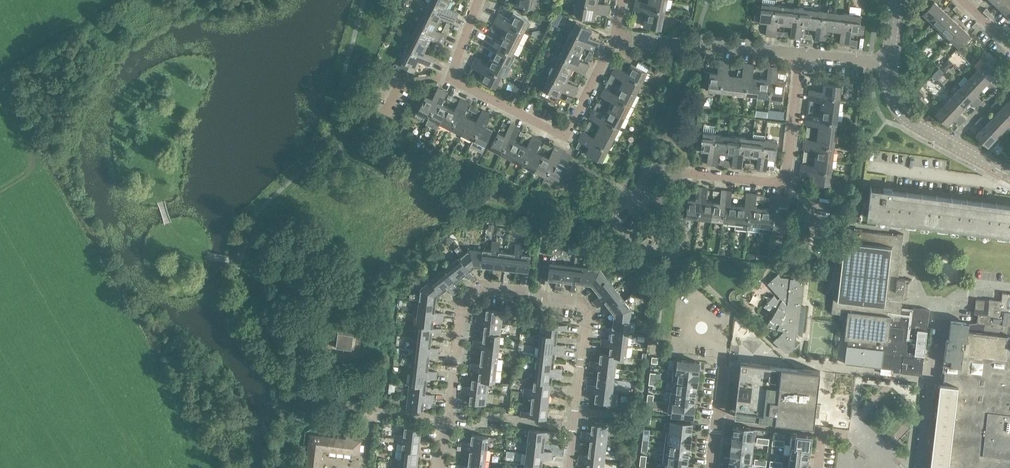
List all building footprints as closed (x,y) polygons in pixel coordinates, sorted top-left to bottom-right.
[(428,3),(456,17),(456,16),(458,12),(456,12),(453,10),(446,7),(450,0),(430,0),(429,2),(428,3)] [(578,3),(609,9),(610,4),(604,3),(604,4),(597,2),(598,0),(579,0),(578,3)] [(634,5),(665,11),(666,6),(664,6),(666,0),(649,0),(649,2),(642,1),(642,0),(639,0),(635,0),(634,5)] [(996,4),(1006,13),(1009,8),(1009,0),(1000,0),(996,4)] [(923,13),(932,22),(944,10),(934,1),(923,13)] [(424,14),(424,15),(438,22),(439,22),(442,16),(448,19),(452,21),(453,22),(456,17),(428,3),(426,8),(427,9),(424,14)] [(608,15),(609,9),(578,3),(577,9),(579,9),(577,16),(594,19),(595,12),(602,13),(602,14),(608,15)] [(765,35),(771,36),(775,5),(770,4),(769,6),(762,5),(762,3),(761,7),(755,6),(754,20),(760,21),(767,22),(766,29),(765,35)] [(646,12),(643,25),(661,29),(662,23),(663,22),(662,22),(663,15),(664,15),(665,11),(634,5),(633,10),(639,11),(639,10),(646,12)] [(777,23),(785,24),(787,8),(779,7),(779,5),(775,5),(771,36),(776,36),(776,35),(776,31),(777,23)] [(799,8),(796,39),(801,39),(801,34),(801,33),(802,26),(810,27),(811,11),(812,7),(804,6),(804,8),(799,8)] [(794,9),(787,8),(785,24),(792,25),(791,32),(790,38),(796,39),(799,8),(794,7),(794,9)] [(814,41),(820,42),(824,11),(818,10),(818,11),(811,11),(810,27),(816,28),(815,35),(814,41)] [(944,10),(932,22),(940,29),(951,17),(944,10)] [(826,29),(834,30),(836,13),(828,12),(829,11),(824,11),(820,42),(825,42),(826,36),(825,36),(826,29)] [(496,17),(524,31),(526,27),(528,27),(530,22),(529,20),(513,12),(510,19),(503,16),(498,13),(496,17)] [(840,38),(839,44),(845,44),(849,13),(843,13),(843,14),(836,13),(834,30),(841,30),(840,38)] [(850,39),(851,32),(858,33),(859,33),(863,33),(864,25),(860,25),(861,15),(860,15),(860,16),(853,15),(853,14),(849,13),(845,44),(850,45),(850,39)] [(417,25),(445,39),(447,35),(442,32),(435,29),(438,22),(424,15),(421,22),(419,21),(417,25)] [(502,34),(517,41),(520,35),(521,36),(524,31),(496,17),(493,22),(498,25),(505,28),(502,34)] [(940,29),(949,38),(960,26),(951,17),(940,29)] [(571,32),(599,46),(601,42),(596,39),(595,40),(589,36),(592,30),(578,22),(574,29),(573,28),(571,32)] [(412,36),(427,44),(431,38),(437,41),(441,43),(442,44),(445,39),(417,25),(415,30),(412,36)] [(442,32),(447,35),(450,29),(449,28),(445,26),(442,32)] [(949,38),(958,46),(963,42),(970,35),(960,26),(949,38)] [(570,38),(566,44),(581,51),(584,45),(591,49),(596,51),(599,46),(571,32),(568,37),(570,38)] [(487,35),(485,39),(513,53),(515,49),(513,49),(517,41),(502,34),(498,41),(492,38),(487,35)] [(406,47),(434,61),(436,57),(434,56),(430,54),(424,51),(427,44),(412,36),(408,43),(406,47)] [(513,53),(485,39),(482,45),(488,47),(494,50),(491,56),(506,64),(509,58),(510,58),(513,53)] [(581,51),(566,44),(563,51),(562,50),(560,54),(587,69),(589,64),(584,62),(577,59),(581,51)] [(406,47),(400,59),(403,60),(401,66),(414,72),(420,60),(426,63),(431,66),(434,61),(406,47)] [(558,60),(555,66),(570,74),(573,68),(580,71),(579,71),(585,74),(587,69),(560,54),(557,59),(558,60)] [(476,57),(474,61),(502,75),(504,71),(502,71),(506,64),(491,56),(488,63),(481,60),(476,57)] [(724,61),(719,60),(718,66),(718,73),(711,72),(710,72),(705,72),(704,82),(706,82),(706,85),(706,89),(708,89),(708,90),(709,90),(709,89),(716,90),(715,91),(721,92),(724,61)] [(985,60),(977,69),(995,87),(998,83),(992,77),(997,71),(985,60)] [(502,75),(474,61),(471,67),(476,69),(477,69),(483,72),(479,79),(494,87),(498,80),(499,80),(502,75)] [(729,67),(729,63),(730,61),(724,61),(721,92),(726,92),(726,91),(733,92),(735,75),(728,74),(729,67)] [(740,94),(745,94),(749,63),(743,63),(742,68),(743,68),(742,76),(735,75),(733,92),(740,92),(740,94)] [(758,94),(760,78),(752,77),(753,69),(754,64),(749,63),(745,94),(750,95),(750,93),(758,94)] [(616,64),(614,69),(642,83),(644,79),(642,78),(646,71),(631,64),(628,71),(621,67),(616,64)] [(566,81),(570,74),(555,66),(554,66),(548,77),(576,91),(578,87),(573,84),(566,81)] [(765,97),(770,97),(774,66),(768,66),(767,71),(768,71),(767,79),(760,78),(758,94),(765,95),(765,97)] [(779,67),(774,66),(770,97),(775,98),(775,96),(782,97),(784,81),(777,80),(778,73),(779,67)] [(642,83),(614,69),(611,74),(616,76),(623,79),(620,86),(635,93),(638,87),(639,88),(642,83)] [(968,78),(980,89),(985,84),(992,90),(995,87),(977,69),(968,78)] [(573,96),(576,91),(548,77),(546,81),(547,82),(543,89),(558,97),(562,90),(568,93),(573,96)] [(960,87),(979,104),(982,101),(975,95),(980,89),(968,78),(960,87)] [(809,89),(809,94),(840,98),(840,93),(839,93),(840,85),(823,83),(822,91),(816,90),(809,89)] [(605,87),(603,91),(631,105),(632,101),(631,100),(635,93),(620,86),(616,93),(610,89),(605,87)] [(429,117),(443,89),(438,87),(435,92),(436,92),(432,99),(426,95),(421,93),(417,100),(420,101),(416,108),(418,109),(415,116),(423,120),(425,115),(429,117)] [(969,101),(975,107),(979,104),(960,87),(952,95),(964,107),(969,101)] [(440,123),(441,121),(448,106),(441,103),(445,97),(447,91),(443,89),(429,117),(432,119),(430,123),(438,127),(440,122),(440,123)] [(628,110),(631,105),(603,91),(600,96),(605,99),(605,98),(612,102),(609,108),(623,115),(627,109),(628,110)] [(821,101),(821,108),(837,110),(838,103),(839,103),(840,98),(809,94),(808,100),(815,100),(821,101)] [(944,104),(962,121),(964,119),(966,118),(959,112),(964,107),(952,95),(944,104)] [(441,121),(447,124),(446,126),(451,128),(465,100),(460,98),(457,103),(458,103),(454,110),(448,106),(441,121)] [(994,102),(1009,117),(1009,101),(1009,99),(1004,105),(997,99),(994,102)] [(463,132),(463,133),(471,118),(463,114),(467,108),(470,103),(465,100),(451,128),(455,130),(456,129),(462,132),(462,133),(462,134),(463,132)] [(1009,122),(1009,117),(994,102),(991,106),(997,111),(992,117),(1005,128),(1009,122)] [(959,125),(962,121),(944,104),(935,113),(947,125),(953,119),(959,125)] [(593,109),(591,113),(619,127),(625,116),(623,115),(609,108),(605,115),(599,112),(599,111),(593,109)] [(807,114),(806,119),(837,123),(838,110),(837,110),(821,108),(820,115),(813,115),(813,114),(812,114),(807,114)] [(468,137),(473,139),(487,111),(482,109),(480,114),(477,121),(471,118),(463,133),(469,136),(468,137)] [(484,143),(484,145),(492,129),(492,128),(492,129),(486,125),(489,119),(492,114),(487,111),(473,139),(477,141),(478,140),(484,143)] [(619,127),(591,113),(589,118),(594,121),(594,120),(601,124),(598,130),(612,138),(615,131),(617,132),(619,127)] [(996,137),(1005,128),(992,117),(987,122),(981,116),(978,119),(996,137)] [(818,133),(834,135),(835,128),(836,128),(837,123),(806,119),(805,124),(811,125),(818,126),(818,133)] [(996,137),(978,119),(974,123),(981,129),(976,135),(988,146),(992,149),(1000,140),(996,137)] [(496,151),(502,154),(516,126),(510,124),(507,129),(507,130),(504,136),(497,132),(490,147),(497,150),(496,151)] [(506,155),(513,158),(521,144),(514,140),(517,133),(517,134),(520,129),(516,126),(502,154),(505,156),(506,155)] [(582,131),(580,135),(608,149),(610,145),(609,144),(612,138),(598,130),(594,137),(587,134),(588,133),(582,131)] [(707,164),(713,164),(716,134),(698,131),(696,149),(701,150),(709,151),(708,158),(707,164)] [(804,138),(803,144),(834,147),(835,142),(833,142),(834,135),(818,133),(817,140),(810,139),(804,138)] [(721,134),(716,134),(713,164),(718,165),(718,159),(719,152),(727,153),(729,136),(720,135),(721,134)] [(754,134),(753,139),(751,156),(758,156),(756,170),(762,170),(766,139),(766,135),(754,134)] [(519,163),(524,165),(538,138),(532,135),(530,140),(530,141),(527,147),(521,144),(513,158),(519,161),(519,163)] [(608,149),(580,135),(577,140),(579,141),(576,147),(580,149),(583,142),(590,146),(586,153),(601,160),(604,153),(606,154),(608,149)] [(732,167),(737,167),(741,136),(735,136),(735,137),(729,136),(727,153),(734,154),(733,161),(732,161),(732,167)] [(745,137),(741,136),(737,167),(742,168),(743,162),(743,155),(751,156),(753,139),(745,138),(745,137)] [(536,169),(543,155),(536,151),(539,144),(539,145),(542,140),(538,138),(524,165),(528,167),(529,166),(536,169)] [(778,141),(766,139),(762,170),(767,171),(767,165),(768,158),(775,158),(778,141)] [(542,178),(545,179),(560,148),(555,146),(549,143),(548,144),(546,148),(552,151),(549,158),(543,155),(536,169),(541,172),(541,174),(544,175),(542,178)] [(834,147),(803,144),(802,149),(809,150),(809,149),(815,150),(815,157),(831,159),(832,152),(834,152),(834,147)] [(561,156),(564,150),(560,148),(545,179),(545,180),(547,177),(549,178),(550,176),(557,180),(556,181),(557,182),(559,177),(569,182),(574,171),(564,166),(565,165),(564,165),(558,162),(561,157),(561,156)] [(807,164),(803,163),(801,163),(800,168),(831,172),(832,167),(830,167),(831,159),(815,157),(814,165),(807,164)] [(831,177),(831,172),(800,168),(800,174),(806,174),(813,175),(812,182),(828,184),(829,177),(831,177)] [(892,189),(870,186),(868,201),(867,201),(866,210),(867,210),(866,217),(868,217),(868,216),(876,217),(888,219),(903,220),(993,232),(994,232),(1009,234),(1009,204),(892,189)] [(697,187),(697,188),(696,192),(697,192),(696,200),(688,199),(686,217),(687,215),(694,216),(694,217),(699,218),(702,187),(697,187)] [(699,218),(704,219),(704,217),(711,218),(711,219),(713,202),(706,201),(707,194),(709,194),(710,190),(708,190),(708,188),(702,187),(699,218)] [(711,219),(723,221),(727,190),(722,189),(721,196),(722,196),(721,203),(713,202),(711,219)] [(728,220),(735,221),(736,221),(738,205),(730,204),(731,197),(732,191),(727,190),(723,221),(728,222),(728,220)] [(738,205),(736,221),(735,221),(735,222),(736,222),(735,228),(747,230),(748,224),(752,193),(746,192),(746,199),(745,205),(738,205)] [(760,194),(752,193),(748,224),(747,230),(760,231),(761,224),(763,208),(755,207),(756,200),(756,199),(760,200),(760,194)] [(768,225),(767,226),(772,227),(776,196),(771,195),(770,201),(769,209),(763,208),(761,224),(768,225)] [(789,197),(776,196),(772,227),(772,233),(784,234),(789,197)] [(841,311),(842,303),(897,310),(897,308),(901,308),(905,278),(898,277),(903,233),(897,232),(897,234),(850,229),(850,227),(841,226),(839,244),(843,245),(842,249),(835,248),(830,289),(838,290),(837,294),(834,294),(831,312),(840,313),(841,311)] [(482,266),(494,267),(497,242),(493,242),(492,250),(484,249),(484,250),(482,266)] [(494,267),(505,269),(507,252),(499,251),(500,242),(497,242),(494,267)] [(505,269),(517,270),(520,245),(516,244),(515,253),(507,252),(505,269)] [(475,266),(470,249),(465,253),(459,245),(455,248),(461,256),(457,259),(473,279),(475,278),(469,270),(475,266)] [(520,245),(517,270),(529,272),(531,255),(523,254),(524,245),(520,245)] [(482,266),(484,250),(470,249),(475,266),(481,267),(481,266),(482,266)] [(589,267),(585,267),(583,283),(591,284),(600,268),(594,268),(595,258),(590,257),(589,267)] [(450,265),(460,278),(466,273),(472,280),(473,279),(457,259),(450,265)] [(562,264),(550,263),(550,266),(544,265),(543,272),(549,273),(548,279),(556,280),(555,289),(559,290),(562,264)] [(571,282),(572,282),(573,265),(562,264),(559,290),(563,290),(564,281),(571,282)] [(454,283),(460,278),(450,265),(440,272),(456,292),(459,290),(454,283)] [(585,267),(573,265),(572,282),(571,282),(570,291),(575,291),(576,283),(583,283),(585,267)] [(805,306),(802,306),(801,306),(805,274),(802,273),(799,267),(798,267),(798,266),(797,266),(796,266),(795,266),(795,267),(795,268),(793,278),(781,277),(778,274),(768,283),(780,297),(778,299),(774,295),(764,306),(774,312),(766,326),(784,330),(774,341),(783,348),(784,349),(785,350),(787,350),(788,350),(789,350),(790,350),(791,349),(792,349),(793,348),(793,347),(794,346),(794,345),(797,333),(798,333),(798,332),(802,332),(803,326),(803,323),(803,321),(803,320),(803,319),(802,318),(802,317),(802,316),(802,315),(803,313),(804,311),(805,309),(805,307),(805,306)] [(591,284),(595,290),(609,279),(600,268),(591,284)] [(440,272),(432,279),(442,292),(448,288),(453,294),(456,292),(440,272)] [(437,296),(442,292),(432,279),(421,288),(437,296)] [(615,288),(609,279),(595,290),(599,295),(593,300),(595,303),(615,288)] [(420,299),(419,302),(436,304),(437,296),(421,288),(420,294),(410,293),(410,298),(420,299)] [(604,301),(609,307),(622,297),(615,288),(595,303),(597,306),(604,301)] [(1002,292),(1001,303),(1000,303),(1000,307),(1001,307),(1001,310),(1009,311),(1009,293),(1002,292)] [(624,299),(622,297),(609,307),(614,313),(613,320),(630,322),(631,308),(627,303),(635,297),(632,293),(624,299)] [(992,327),(997,327),(1000,307),(1000,303),(989,302),(989,300),(976,299),(974,312),(978,313),(977,322),(993,324),(992,327)] [(418,313),(443,316),(444,312),(435,311),(436,304),(419,302),(418,313)] [(893,350),(897,310),(842,303),(841,311),(843,311),(843,312),(843,311),(847,312),(844,338),(845,338),(845,336),(848,337),(847,345),(845,363),(845,361),(863,363),(863,365),(891,368),(893,350)] [(897,308),(897,310),(893,350),(924,354),(927,330),(929,309),(913,307),(913,308),(913,310),(901,308),(897,308)] [(1009,325),(1009,311),(1001,310),(1001,307),(1000,307),(997,327),(1003,328),(1003,324),(1009,325)] [(476,320),(501,323),(503,311),(486,309),(485,317),(476,316),(476,320)] [(418,313),(416,327),(441,330),(442,328),(433,327),(434,319),(443,320),(443,316),(418,313)] [(943,363),(945,363),(961,365),(962,354),(965,331),(967,332),(968,321),(951,319),(948,340),(946,340),(943,363)] [(501,323),(476,320),(476,324),(484,325),(484,333),(500,335),(501,323)] [(603,331),(612,332),(628,334),(630,322),(613,320),(612,327),(603,326),(603,331)] [(540,334),(557,336),(558,329),(567,330),(567,325),(542,322),(540,334)] [(352,349),(354,330),(339,327),(336,347),(352,349)] [(441,330),(416,327),(415,337),(431,339),(432,331),(441,332),(441,330)] [(962,354),(1006,360),(1009,348),(1009,337),(1008,336),(1007,336),(997,335),(996,335),(986,334),(986,333),(986,334),(976,333),(976,332),(975,332),(975,333),(967,332),(965,331),(962,354)] [(627,345),(628,334),(612,332),(611,339),(602,338),(602,342),(627,345)] [(500,335),(484,333),(483,341),(474,339),(473,343),(499,346),(500,335)] [(540,334),(539,345),(565,348),(565,344),(556,343),(557,336),(540,334)] [(415,337),(414,348),(439,351),(439,347),(430,346),(431,339),(415,337)] [(625,357),(627,345),(602,342),(601,346),(610,347),(609,354),(617,356),(625,357)] [(497,358),(499,346),(473,343),(473,347),(482,348),(481,356),(497,358)] [(565,348),(539,345),(538,357),(554,359),(555,351),(564,352),(565,348)] [(439,351),(414,348),(412,360),(429,362),(429,354),(438,355),(439,351)] [(976,388),(974,410),(985,411),(986,400),(989,379),(990,368),(1009,370),(1009,348),(1006,360),(962,354),(961,365),(945,363),(944,372),(978,376),(976,388)] [(924,354),(893,350),(891,368),(897,369),(897,371),(922,374),(924,354)] [(615,368),(617,356),(609,354),(600,353),(599,362),(590,361),(590,365),(615,368)] [(471,363),(471,367),(496,370),(497,358),(481,356),(480,364),(471,363)] [(538,357),(536,369),(562,372),(562,368),(553,367),(554,359),(538,357)] [(673,370),(698,373),(700,362),(686,360),(681,359),(674,359),(673,370)] [(412,360),(411,372),(436,375),(436,371),(428,370),(429,362),(412,360)] [(821,401),(816,401),(820,370),(747,362),(741,361),(740,367),(734,416),(814,425),(815,415),(819,415),(821,401)] [(614,379),(615,368),(590,365),(589,368),(598,369),(597,377),(614,379)] [(479,372),(478,379),(478,380),(488,381),(495,382),(496,370),(471,367),(470,371),(479,372)] [(1009,382),(1009,370),(990,368),(989,379),(1009,382)] [(535,380),(552,382),(552,375),(561,376),(562,372),(536,369),(535,380)] [(672,381),(696,384),(697,384),(698,373),(673,370),(672,381)] [(436,375),(411,372),(410,383),(426,385),(427,378),(436,379),(436,375)] [(958,385),(958,386),(976,388),(978,376),(944,372),(943,383),(958,385)] [(588,384),(587,388),(612,391),(614,379),(597,377),(596,385),(588,384)] [(462,389),(487,392),(488,381),(478,380),(478,379),(472,379),(471,387),(462,386),(462,389)] [(986,400),(1000,402),(1001,391),(1009,392),(1009,382),(989,379),(986,400)] [(551,383),(552,382),(535,380),(534,380),(533,388),(524,387),(523,391),(549,394),(550,383),(551,383)] [(672,381),(671,391),(695,394),(695,393),(696,393),(696,390),(696,384),(672,381)] [(410,383),(408,395),(433,398),(434,394),(425,393),(426,385),(410,383)] [(957,395),(958,386),(958,385),(943,383),(940,383),(939,393),(957,395)] [(958,386),(957,395),(956,404),(955,414),(953,423),(953,429),(971,432),(974,410),(976,388),(958,386)] [(612,391),(587,388),(587,392),(595,393),(594,401),(595,401),(594,404),(617,406),(617,403),(611,403),(612,391)] [(487,392),(462,389),(461,393),(470,394),(469,403),(486,405),(487,392)] [(548,406),(549,394),(523,391),(523,395),(532,396),(531,404),(548,406)] [(670,402),(694,404),(695,394),(671,391),(670,402)] [(1009,414),(1009,392),(1001,391),(1000,402),(986,400),(985,411),(1009,414)] [(938,402),(956,404),(957,395),(939,393),(938,402)] [(433,398),(408,395),(407,408),(423,409),(424,401),(433,402),(433,398)] [(668,413),(693,416),(695,404),(694,404),(670,402),(669,402),(668,413)] [(937,412),(955,414),(956,404),(938,402),(937,412)] [(546,418),(548,406),(531,404),(530,412),(521,411),(521,415),(546,418)] [(985,411),(974,410),(971,432),(953,429),(952,433),(951,443),(950,452),(949,462),(948,467),(1009,467),(1009,414),(985,411)] [(935,421),(953,423),(955,414),(937,412),(935,421)] [(692,423),(671,420),(670,431),(691,433),(692,423)] [(952,433),(953,429),(953,423),(935,421),(934,431),(952,433)] [(582,431),(582,435),(607,438),(608,426),(592,424),(591,432),(582,431)] [(394,437),(420,440),(421,428),(405,426),(404,434),(395,433),(394,437)] [(734,426),(733,437),(753,439),(755,428),(751,428),(747,427),(734,426)] [(530,429),(528,441),(545,443),(545,435),(554,436),(555,432),(530,429)] [(667,430),(665,442),(689,445),(690,445),(691,433),(670,431),(667,430)] [(952,433),(934,431),(933,440),(951,443),(952,433)] [(797,433),(793,432),(793,433),(791,432),(790,444),(808,446),(809,446),(810,435),(797,433)] [(322,450),(359,454),(361,440),(354,439),(354,436),(346,435),(345,438),(309,434),(305,467),(320,467),(322,450)] [(461,445),(487,448),(488,436),(472,434),(471,442),(462,441),(461,445)] [(606,449),(607,438),(582,435),(581,439),(590,440),(589,448),(606,449)] [(752,450),(753,439),(733,437),(732,436),(731,448),(752,450)] [(403,443),(402,450),(418,452),(420,440),(394,437),(394,441),(403,443)] [(933,440),(932,450),(950,452),(951,443),(933,440)] [(544,451),(545,443),(528,441),(527,452),(552,455),(552,452),(544,451)] [(689,451),(689,445),(665,442),(664,452),(688,455),(688,454),(689,454),(689,451)] [(807,455),(808,455),(809,447),(808,447),(808,446),(790,444),(789,455),(807,457),(807,455)] [(486,460),(487,448),(461,445),(461,450),(470,451),(469,458),(486,460)] [(604,461),(606,449),(589,448),(588,455),(579,454),(579,458),(604,461)] [(730,459),(751,461),(752,450),(731,448),(730,459)] [(417,464),(418,452),(402,450),(401,458),(392,457),(392,461),(417,464)] [(950,452),(932,450),(931,459),(949,462),(950,452)] [(527,452),(525,464),(542,466),(543,458),(552,459),(552,455),(527,452)] [(664,452),(663,463),(687,465),(688,455),(664,452)] [(806,466),(807,458),(807,457),(789,455),(788,465),(806,467),(806,466)] [(486,460),(469,458),(468,466),(459,465),(459,467),(471,467),(485,467),(486,460)] [(579,458),(579,462),(587,463),(587,467),(604,467),(604,461),(579,458)] [(751,461),(730,459),(729,467),(750,467),(751,461)] [(930,467),(948,467),(949,462),(931,459),(930,467)]
